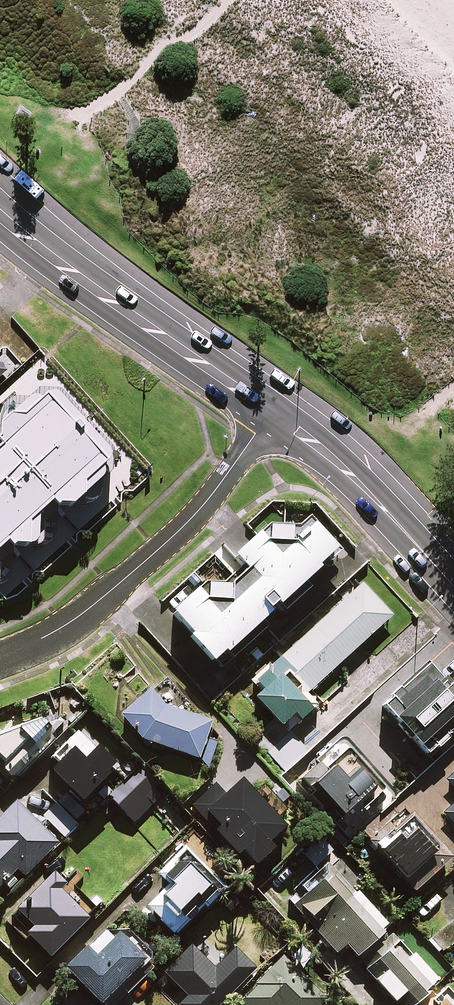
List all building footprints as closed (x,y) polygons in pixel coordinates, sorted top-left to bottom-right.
[(7,543),(14,551),(24,550),(25,526),(52,503),(70,511),(80,501),(81,488),(103,469),(42,400),(0,437),(0,549),(7,543)] [(226,650),(234,659),(270,625),(262,617),(279,602),(285,608),(306,589),(298,581),(335,547),(312,522),(296,536),(291,525),(264,524),(256,534),(235,553),(247,567),(230,582),(206,580),(173,609),(193,631),(191,634),(215,660),(226,650)] [(391,615),(361,582),(255,680),(263,688),(255,695),(281,723),(294,712),(300,719),(317,704),(307,693),(391,615)] [(431,662),(384,704),(427,753),(453,729),(453,688),(431,662)] [(85,703),(69,687),(60,696),(75,712),(85,703)] [(169,708),(150,688),(123,714),(142,737),(198,757),(210,724),(169,708)] [(10,775),(22,776),(52,746),(44,738),(62,721),(55,713),(0,735),(0,753),(5,758),(4,769),(10,775)] [(309,748),(292,730),(268,752),(285,770),(309,748)] [(105,767),(73,735),(52,757),(60,764),(53,771),(82,800),(88,794),(83,790),(105,767)] [(324,767),(318,760),(299,776),(349,834),(387,802),(379,792),(362,806),(357,801),(373,787),(355,766),(344,776),(331,761),(324,767)] [(163,795),(137,766),(108,792),(134,821),(163,795)] [(199,817),(207,809),(220,823),(216,827),(251,866),(273,846),(268,840),(285,825),(241,778),(227,791),(217,781),(189,806),(199,817)] [(92,812),(70,789),(44,815),(66,837),(92,812)] [(17,801),(0,818),(0,883),(17,866),(25,874),(58,841),(17,801)] [(434,846),(395,801),(362,829),(413,888),(451,856),(439,841),(434,846)] [(444,811),(453,823),(453,803),(444,811)] [(223,887),(185,846),(159,871),(170,883),(148,904),(174,932),(223,887)] [(381,935),(386,931),(383,927),(387,923),(357,889),(363,883),(338,854),(307,880),(313,886),(298,899),(318,923),(314,927),(336,952),(346,943),(357,956),(381,935)] [(89,914),(63,889),(68,884),(55,871),(41,885),(11,915),(51,954),(89,914)] [(139,972),(154,959),(155,953),(131,928),(105,930),(100,936),(67,966),(100,1001),(135,968),(139,972)] [(437,977),(416,952),(409,957),(391,936),(386,941),(381,935),(357,956),(399,1004),(415,1004),(432,990),(428,985),(437,977)] [(191,945),(165,972),(189,994),(179,1004),(181,1004),(218,1004),(256,965),(236,947),(216,968),(191,945)] [(237,996),(245,1004),(318,1004),(325,998),(281,953),(237,996)] [(415,1004),(453,1004),(453,996),(441,982),(432,990),(415,1004)]
